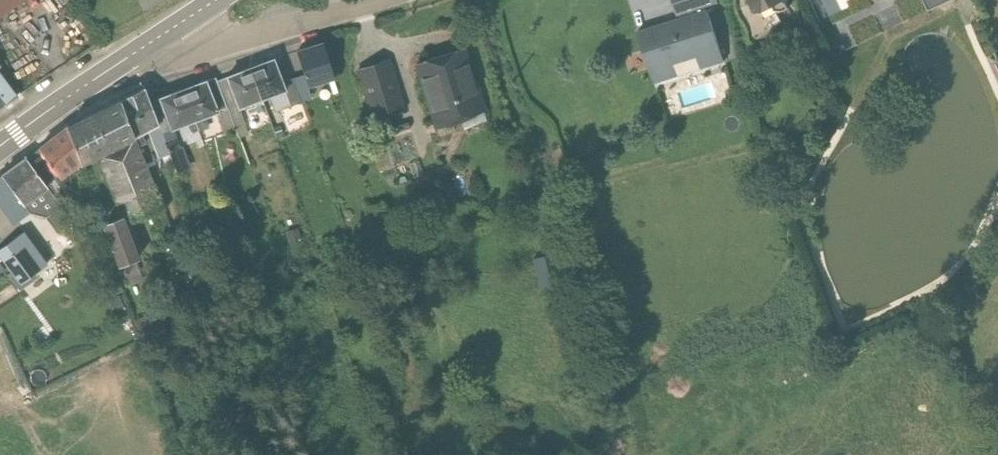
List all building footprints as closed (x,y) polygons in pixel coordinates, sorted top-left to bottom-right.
[(58,0),(1,0),(0,1),(0,39),(58,0)] [(651,11),(661,39),(689,30),(701,25),(692,0),(684,0),(651,11)] [(740,38),(769,24),(757,0),(721,0),(740,38)] [(913,33),(938,21),(928,0),(897,0),(913,33)] [(707,85),(689,30),(661,39),(620,54),(636,106),(707,85)] [(306,70),(319,107),(345,98),(334,62),(306,70)] [(425,84),(445,151),(497,135),(478,68),(425,84)] [(259,87),(271,120),(297,111),(285,78),(259,87)] [(416,126),(402,78),(367,89),(382,137),(416,126)] [(26,120),(0,81),(0,137),(26,120)] [(236,96),(248,129),(271,120),(259,87),(236,96)] [(216,99),(191,109),(205,143),(229,134),(216,99)] [(167,119),(180,153),(205,143),(191,109),(167,119)] [(129,122),(145,159),(171,148),(152,110),(129,122)] [(172,227),(145,159),(129,122),(74,149),(91,187),(107,177),(126,224),(133,222),(141,240),(172,227)] [(74,149),(47,169),(70,201),(91,187),(74,149)] [(33,179),(10,196),(32,226),(55,210),(33,179)] [(128,288),(150,280),(133,237),(112,245),(128,288)] [(33,251),(2,273),(28,308),(56,287),(33,251)]
